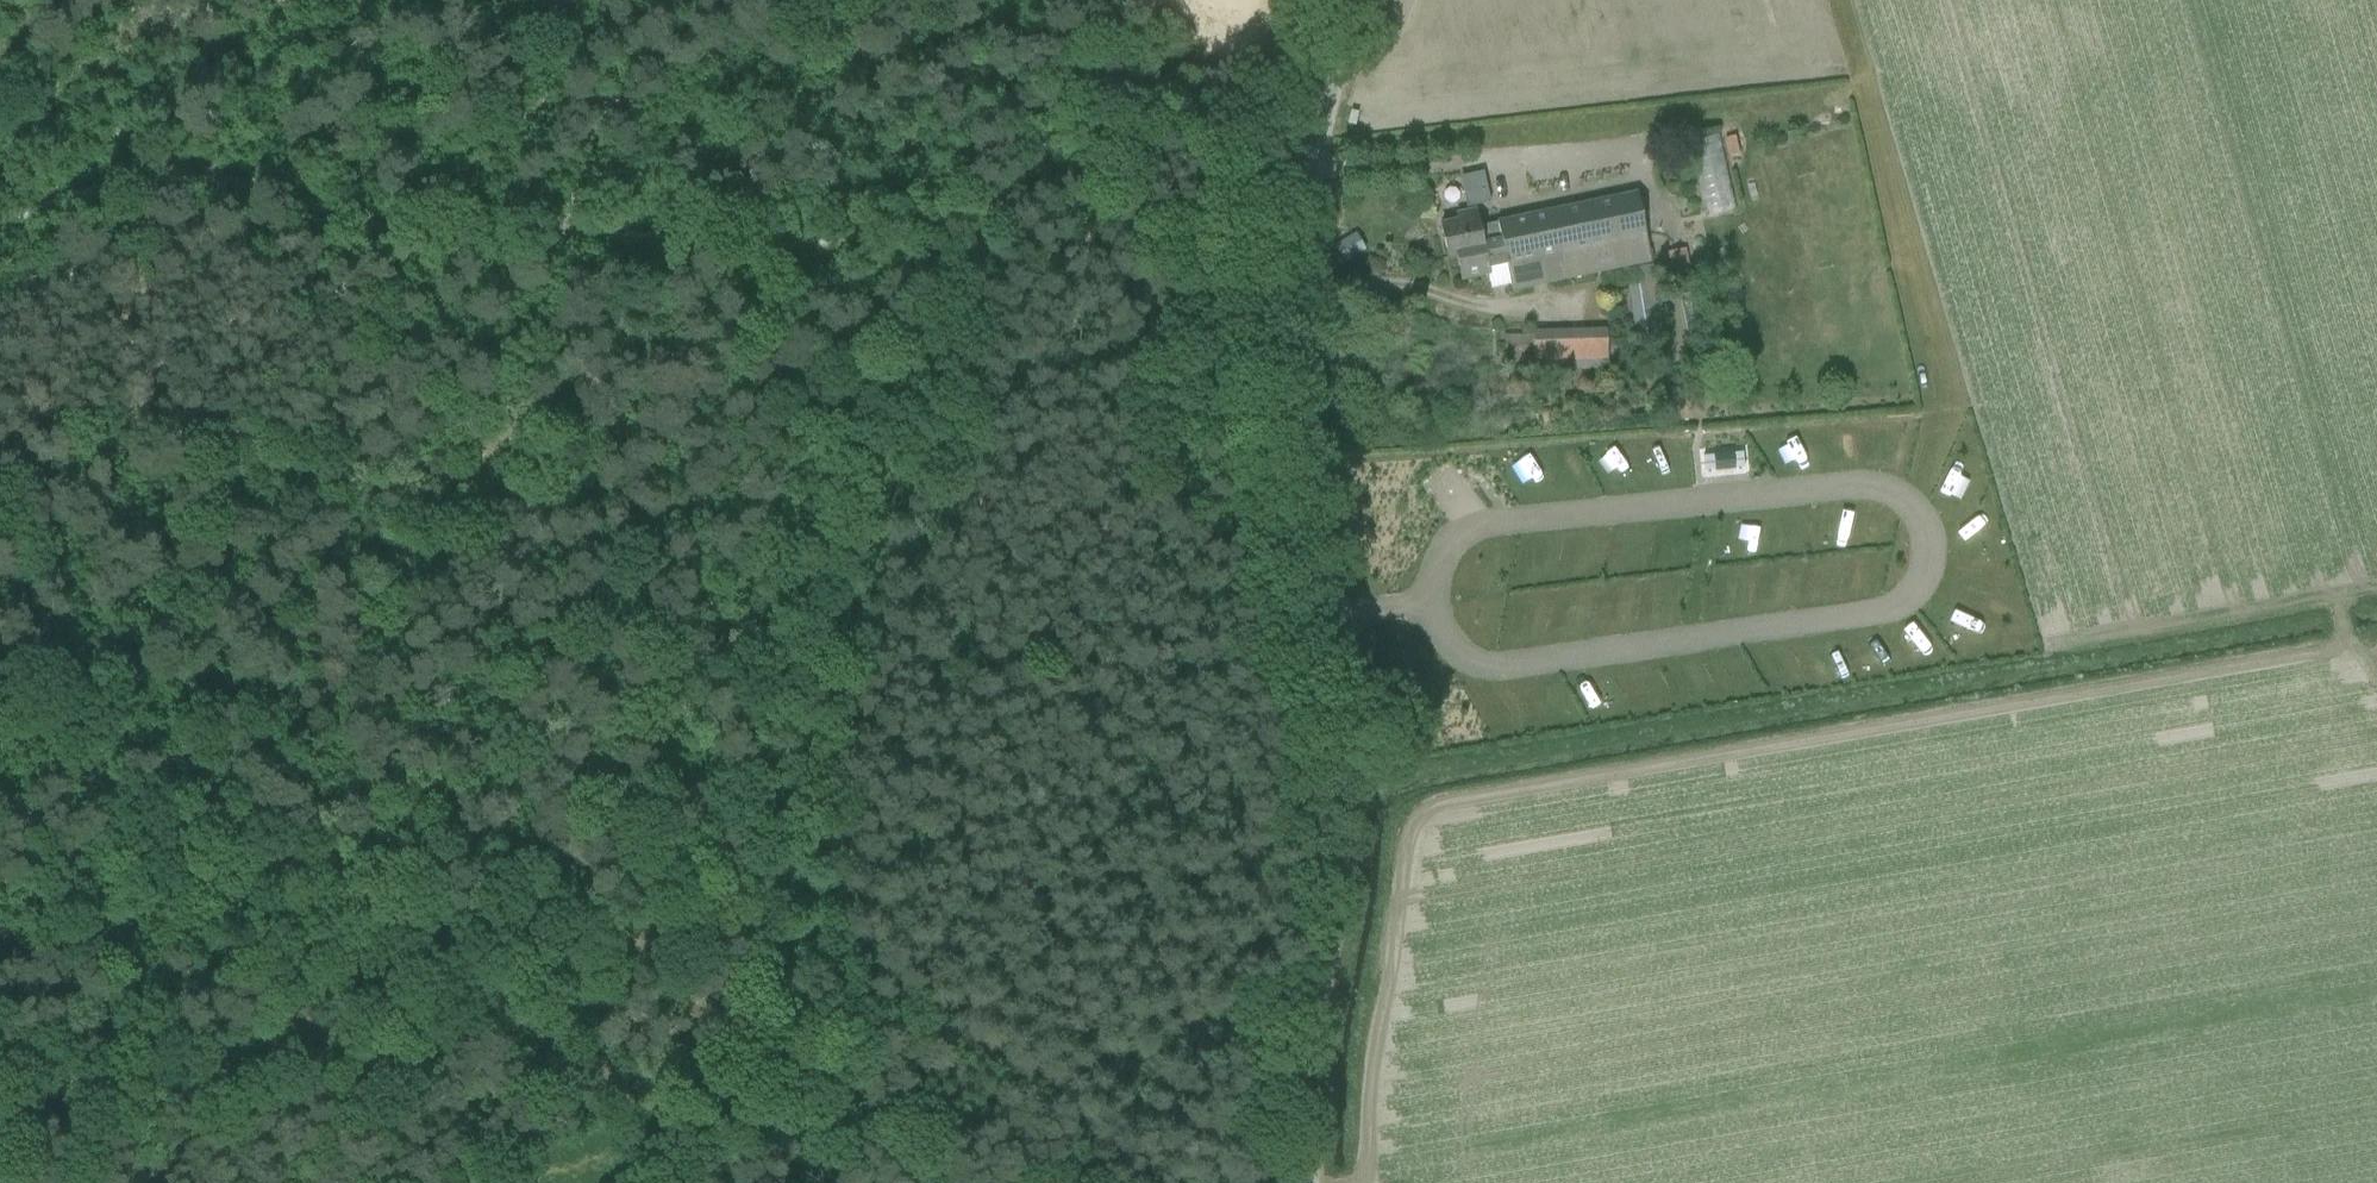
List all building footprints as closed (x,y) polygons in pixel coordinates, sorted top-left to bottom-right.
[(1348,124),(1355,126),(1358,113),(1351,111),(1348,124)] [(1725,135),(1695,137),(1700,210),(1730,208),(1725,135)] [(1460,174),(1467,205),(1492,200),(1485,169),(1460,174)] [(1559,253),(1564,278),(1651,261),(1637,192),(1530,214),(1534,238),(1538,257),(1559,253)] [(1505,244),(1534,238),(1530,214),(1479,224),(1477,211),(1457,215),(1458,221),(1441,225),(1448,257),(1484,249),(1483,243),(1503,238),(1505,244)] [(1484,249),(1448,257),(1448,258),(1459,256),(1464,279),(1489,274),(1492,288),(1509,284),(1510,289),(1564,278),(1559,253),(1538,257),(1534,238),(1505,244),(1503,238),(1483,243),(1484,249)] [(1345,263),(1355,256),(1345,239),(1334,246),(1345,263)] [(1690,266),(1687,249),(1667,252),(1670,270),(1690,266)] [(1643,286),(1628,288),(1636,342),(1668,338),(1655,266),(1640,269),(1643,286)] [(1607,330),(1532,333),(1533,337),(1505,337),(1506,374),(1607,372),(1607,330)] [(1742,453),(1733,454),(1734,468),(1744,467),(1742,453)] [(1705,471),(1715,470),(1714,456),(1703,457),(1705,471)]
